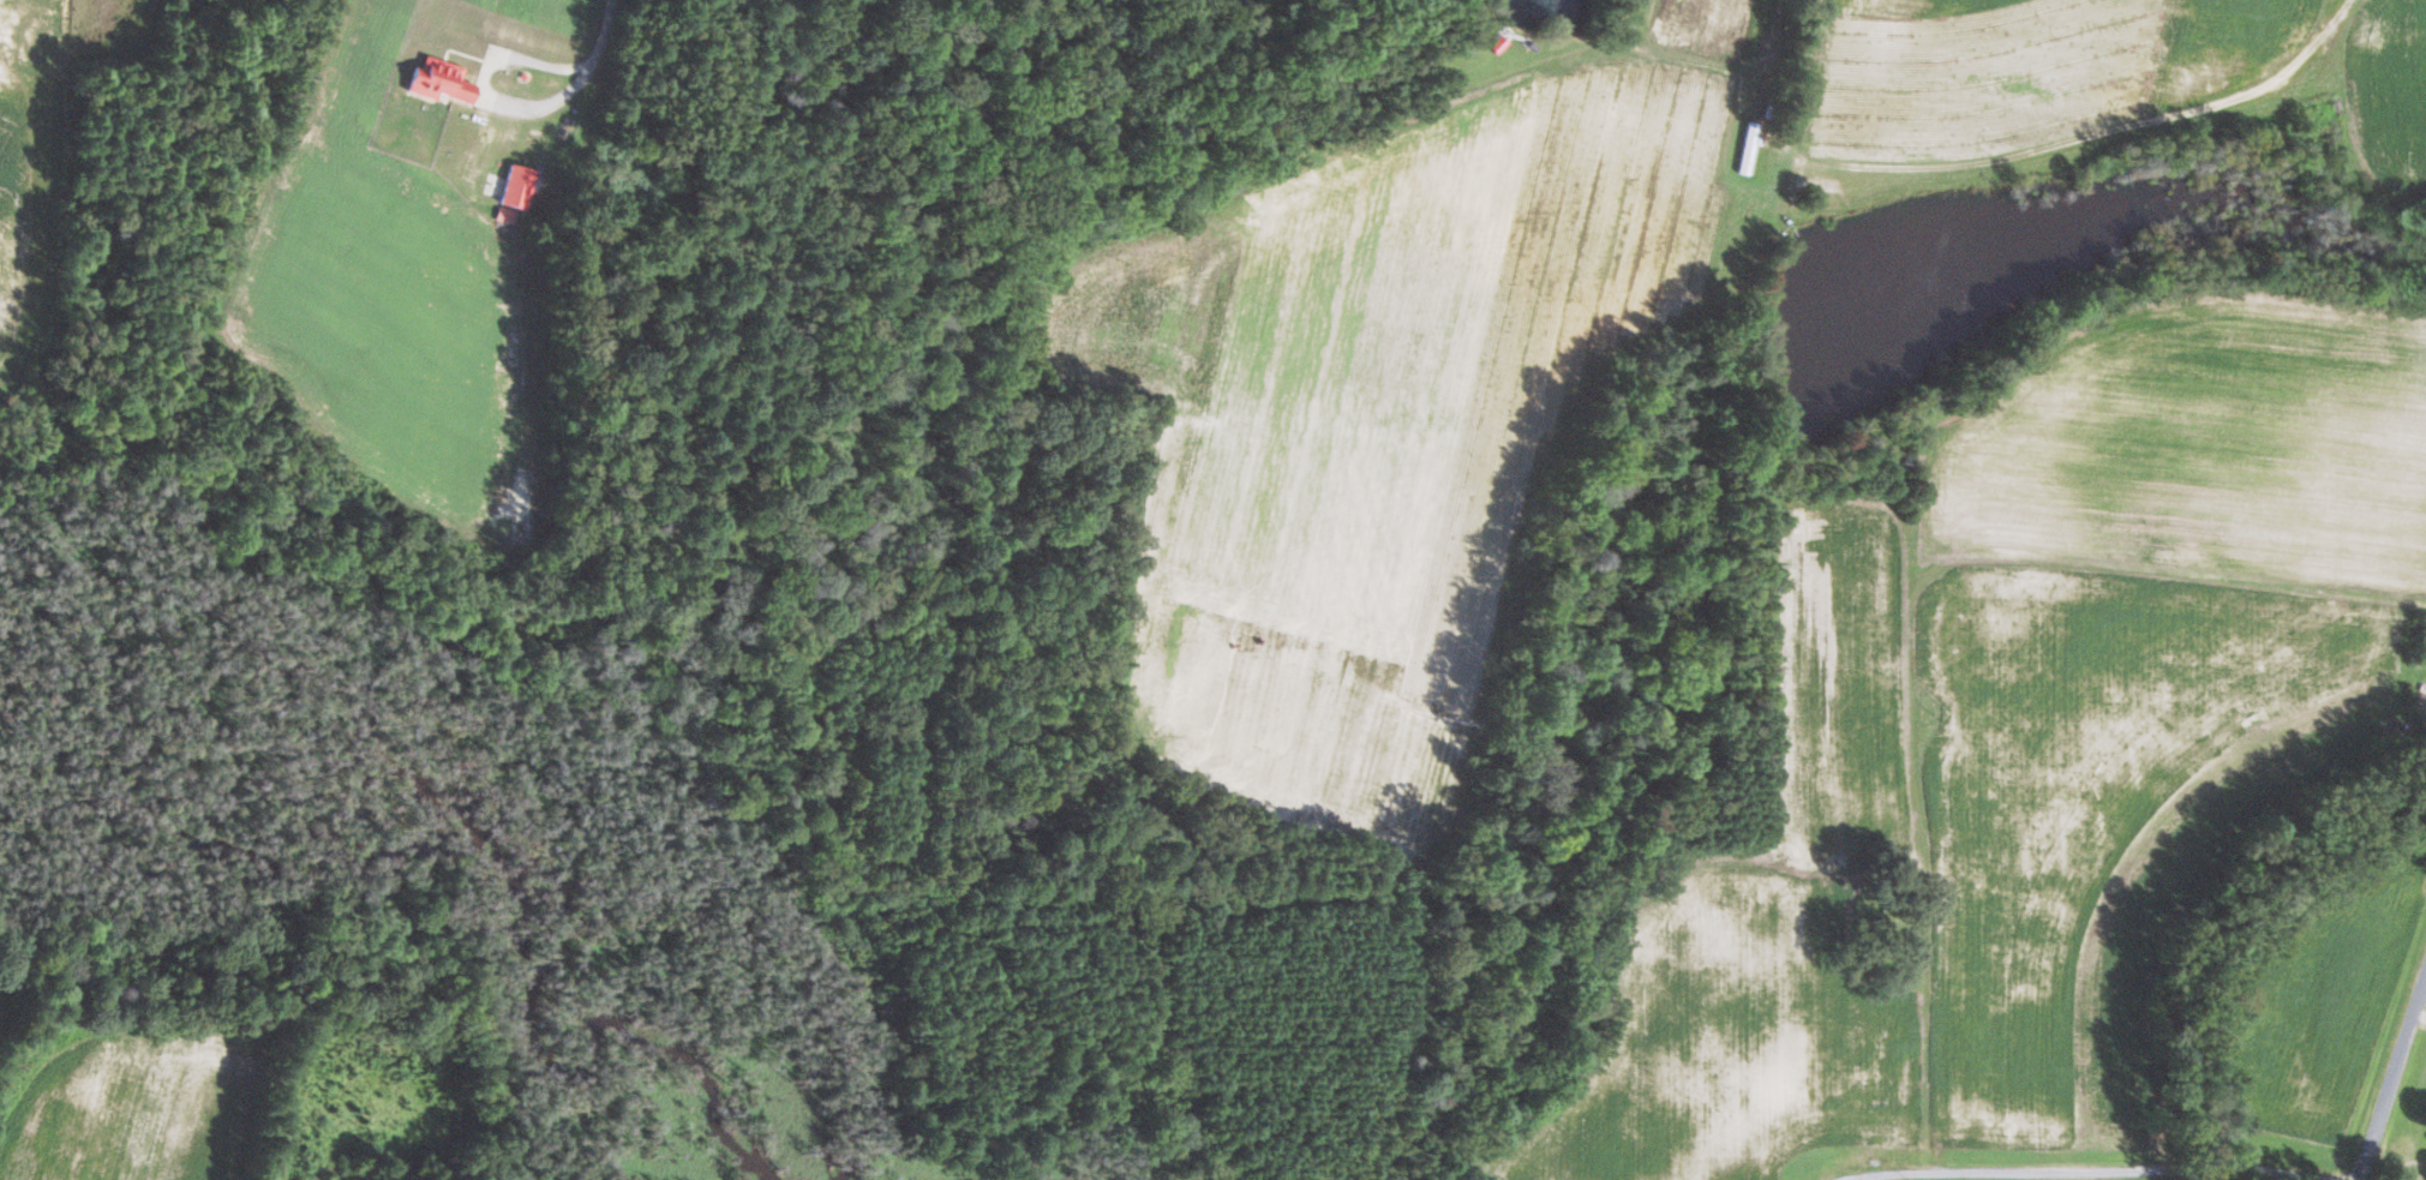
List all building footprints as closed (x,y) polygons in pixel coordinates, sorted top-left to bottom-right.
[(440,96),(473,105),(478,85),(462,81),(465,67),(426,57),(423,68),(416,66),(409,94),(438,101),(440,96)] [(515,224),(519,209),(527,211),(537,171),(511,165),(498,220),(515,224)]
